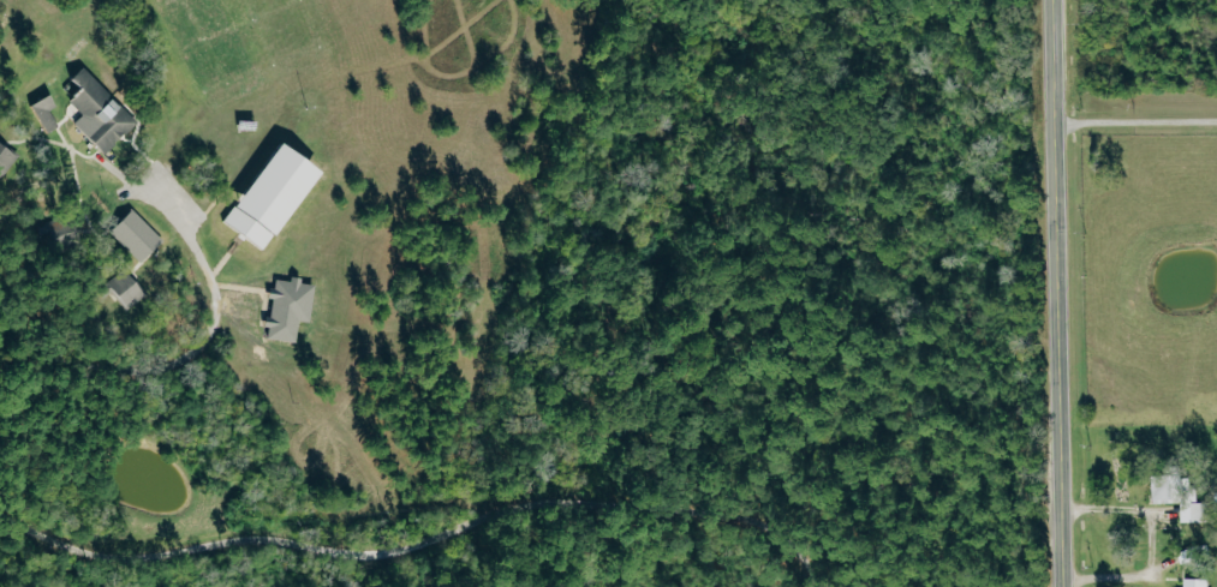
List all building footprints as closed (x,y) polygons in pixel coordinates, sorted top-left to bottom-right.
[(84,114),(76,122),(107,154),(140,121),(85,66),(73,78),(83,87),(70,100),(84,114)] [(325,166),(283,139),(228,224),(270,251),(325,166)] [(165,240),(135,209),(112,231),(142,262),(165,240)] [(41,223),(45,246),(74,241),(71,218),(41,223)] [(149,292),(126,267),(107,285),(130,309),(149,292)] [(318,282),(294,279),(294,280),(276,278),(269,326),(271,326),(270,337),(298,341),(302,320),(312,322),(318,282)] [(1156,503),(1183,503),(1183,522),(1214,522),(1213,502),(1200,502),(1200,488),(1192,488),(1192,478),(1183,478),(1183,473),(1156,473),(1156,503)] [(1188,578),(1188,586),(1211,586),(1212,579),(1188,578)]
